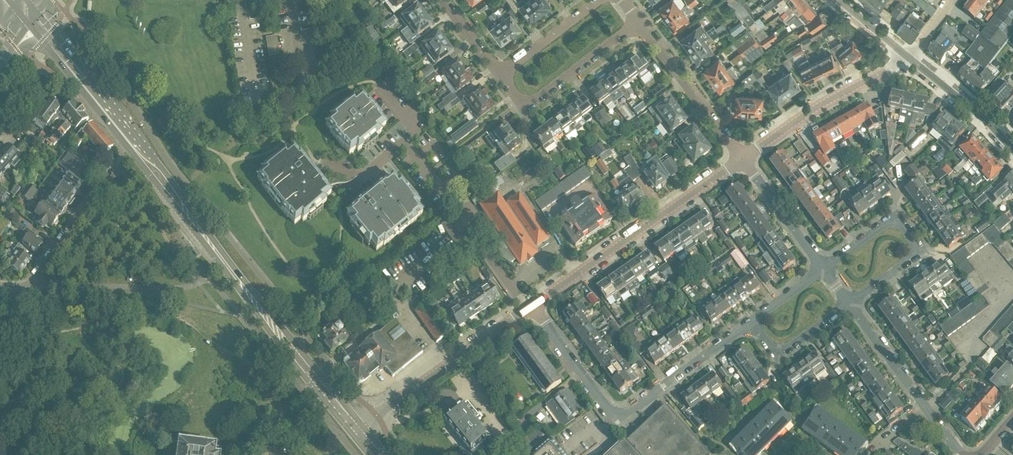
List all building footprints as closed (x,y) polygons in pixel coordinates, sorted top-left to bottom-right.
[(389,9),(393,14),(401,9),(399,7),(408,0),(389,0),(385,3),(389,9)] [(489,5),(485,0),(476,6),(480,11),(489,5)] [(517,0),(508,0),(515,10),(520,6),(531,19),(535,17),(536,17),(538,17),(541,15),(541,13),(532,0),(521,0),(518,2),(517,0)] [(547,10),(547,8),(548,8),(547,7),(551,4),(548,0),(532,0),(541,13),(542,12),(544,13),(547,10)] [(681,8),(675,0),(670,0),(659,8),(660,10),(659,11),(662,15),(664,14),(667,19),(681,8)] [(727,2),(726,0),(722,0),(712,7),(735,38),(748,28),(741,19),(735,11),(727,2)] [(746,2),(745,0),(732,0),(730,2),(730,1),(727,2),(735,11),(746,2)] [(766,10),(779,0),(780,0),(771,0),(763,6),(766,10)] [(791,5),(798,0),(780,0),(779,0),(766,10),(767,11),(770,8),(774,13),(783,6),(785,10),(791,5)] [(785,22),(792,17),(810,3),(808,0),(798,0),(791,5),(785,10),(789,14),(782,19),(785,22)] [(882,6),(887,1),(888,0),(872,0),(867,5),(875,13),(882,6)] [(925,8),(928,3),(925,0),(914,0),(925,8)] [(980,36),(966,54),(972,60),(958,77),(964,82),(983,61),(984,60),(990,65),(1008,41),(1012,36),(1012,35),(1012,0),(1008,0),(980,36)] [(987,3),(983,0),(972,0),(970,2),(981,11),(987,3)] [(743,17),(749,12),(752,10),(746,2),(735,11),(741,19),(743,17)] [(901,20),(901,19),(908,10),(898,2),(891,13),(901,20)] [(925,8),(932,14),(937,8),(929,2),(928,3),(925,8)] [(975,20),(981,11),(970,2),(963,11),(975,20)] [(691,7),(688,3),(681,8),(667,19),(670,23),(669,24),(673,29),(674,28),(675,29),(689,18),(685,14),(692,8),(691,7)] [(804,20),(817,11),(810,3),(792,17),(785,22),(789,27),(794,23),(793,22),(801,16),(804,20)] [(512,35),(522,27),(514,17),(518,15),(511,5),(505,9),(508,13),(506,15),(506,16),(501,21),(512,35)] [(409,27),(424,15),(417,6),(400,19),(403,24),(405,23),(409,27)] [(512,35),(501,21),(494,11),(489,15),(496,24),(491,28),(502,42),(512,35)] [(748,24),(754,19),(749,12),(743,17),(748,24)] [(904,37),(918,17),(911,12),(897,32),(904,37)] [(813,31),(827,22),(820,13),(798,30),(800,34),(808,28),(806,25),(808,24),(813,31)] [(424,15),(409,27),(413,32),(411,34),(414,38),(432,25),(424,15)] [(397,24),(396,23),(397,21),(394,16),(381,27),(384,31),(388,28),(389,29),(397,24)] [(918,17),(904,37),(911,42),(925,23),(918,17)] [(754,33),(761,27),(756,20),(755,20),(754,19),(748,24),(754,33)] [(710,35),(717,30),(714,25),(707,31),(710,35)] [(761,41),(769,35),(763,27),(762,27),(761,27),(754,33),(761,41)] [(822,31),(825,37),(833,32),(829,27),(822,31)] [(363,32),(367,38),(374,32),(372,29),(368,28),(363,32)] [(690,50),(705,39),(696,28),(682,39),(683,40),(682,42),(684,45),(687,45),(690,50)] [(733,64),(741,58),(760,44),(749,29),(733,41),(741,52),(730,60),(733,64)] [(966,38),(974,44),(980,35),(973,29),(966,38)] [(717,30),(710,35),(713,40),(721,34),(717,30)] [(769,35),(761,41),(764,46),(777,36),(774,31),(769,35)] [(811,38),(813,43),(823,37),(821,32),(811,38)] [(948,41),(953,44),(955,41),(943,32),(935,43),(927,53),(934,59),(948,41)] [(420,47),(427,56),(430,54),(445,43),(438,33),(420,47)] [(280,55),(277,36),(266,38),(269,57),(280,55)] [(805,47),(812,43),(809,37),(802,41),(805,47)] [(705,39),(690,50),(694,55),(694,57),(696,60),(698,60),(699,61),(713,51),(705,39)] [(845,46),(854,61),(865,54),(865,51),(853,40),(845,46)] [(941,64),(956,46),(953,44),(948,41),(934,59),(941,64)] [(427,56),(434,65),(452,52),(445,43),(430,54),(427,56)] [(415,45),(403,54),(407,59),(419,50),(415,45)] [(758,56),(765,51),(760,45),(754,50),(758,56)] [(795,56),(804,52),(801,45),(792,50),(795,56)] [(841,49),(838,45),(832,48),(844,67),(854,61),(845,46),(841,49)] [(821,59),(828,73),(839,68),(832,54),(821,59)] [(650,67),(647,68),(638,57),(628,64),(637,76),(640,80),(649,73),(650,74),(654,72),(650,67)] [(727,69),(719,58),(705,69),(706,71),(705,72),(708,76),(709,75),(713,80),(727,69)] [(789,69),(793,66),(788,58),(784,61),(789,69)] [(807,83),(818,78),(810,64),(808,59),(804,61),(799,65),(800,69),(807,83)] [(818,78),(828,73),(821,59),(810,64),(818,78)] [(990,65),(984,60),(983,61),(964,82),(971,89),(975,84),(979,79),(985,71),(987,69),(990,65)] [(445,86),(449,83),(451,82),(466,70),(461,63),(460,65),(457,61),(441,73),(444,76),(441,79),(446,85),(445,86)] [(628,83),(637,76),(628,64),(619,71),(628,83)] [(975,84),(971,89),(978,95),(999,73),(990,65),(987,69),(985,71),(979,79),(975,84)] [(418,84),(426,79),(434,73),(435,71),(431,66),(419,75),(422,79),(417,82),(418,84)] [(721,90),(735,79),(739,76),(731,66),(727,69),(713,80),(716,84),(715,85),(718,90),(720,89),(721,90)] [(449,83),(457,92),(474,80),(470,75),(470,74),(468,71),(467,70),(466,70),(451,82),(449,83)] [(622,87),(628,83),(619,71),(609,79),(618,90),(622,87)] [(780,79),(789,93),(800,86),(791,71),(780,79)] [(757,76),(754,72),(746,77),(743,80),(748,86),(750,86),(751,84),(753,82),(751,80),(757,76)] [(429,83),(437,77),(434,73),(426,79),(429,83)] [(761,82),(758,78),(757,76),(751,80),(753,82),(755,86),(761,82)] [(758,78),(761,82),(764,86),(768,84),(762,76),(758,78)] [(994,107),(1011,89),(1007,86),(998,78),(991,87),(997,92),(988,101),(994,107)] [(618,91),(618,90),(609,79),(600,86),(608,98),(609,98),(618,91)] [(779,100),(789,93),(780,79),(769,86),(779,100)] [(646,87),(641,82),(638,85),(642,90),(646,87)] [(608,98),(600,86),(590,94),(599,105),(602,103),(606,108),(612,103),(609,98),(608,98)] [(462,101),(469,111),(472,109),(487,97),(486,97),(487,95),(484,92),(483,92),(481,90),(480,90),(479,88),(462,101)] [(656,100),(666,93),(662,88),(652,95),(656,100)] [(1011,89),(994,107),(1001,113),(1009,104),(1012,108),(1012,91),(1011,89)] [(441,111),(444,109),(449,104),(457,98),(453,93),(442,100),(444,103),(439,108),(441,111)] [(905,96),(893,93),(889,108),(901,110),(905,96)] [(748,114),(750,96),(737,95),(736,99),(731,99),(731,106),(736,107),(736,112),(748,114)] [(750,96),(748,114),(762,115),(762,109),(767,110),(768,102),(763,102),(763,97),(750,96)] [(904,126),(909,127),(910,124),(911,121),(913,113),(916,98),(905,96),(901,110),(900,117),(906,118),(904,126)] [(381,133),(379,131),(386,126),(380,119),(381,118),(368,102),(367,103),(362,97),(356,102),(354,99),(348,104),(350,107),(344,111),(342,109),(344,112),(338,116),(336,114),(330,118),(332,121),(326,126),(331,133),(330,133),(343,149),(344,148),(349,155),(356,150),(358,152),(364,147),(362,145),(373,135),(375,138),(381,133)] [(472,109),(469,111),(467,112),(473,120),(450,137),(455,144),(478,126),(475,123),(477,121),(495,108),(494,106),(494,105),(490,99),(489,99),(487,97),(472,109)] [(447,113),(452,108),(460,103),(457,98),(449,104),(444,109),(447,113)] [(910,124),(909,127),(910,127),(910,125),(916,126),(917,120),(924,121),(925,116),(932,118),(935,114),(936,107),(927,105),(928,101),(916,98),(913,113),(911,121),(910,124)] [(62,122),(48,137),(46,140),(54,147),(69,130),(66,128),(67,126),(66,125),(68,122),(75,131),(89,120),(74,102),(71,99),(65,105),(68,108),(65,110),(61,107),(60,108),(59,108),(53,116),(47,125),(45,127),(48,129),(52,124),(59,119),(62,122)] [(45,127),(47,125),(53,116),(59,108),(50,100),(33,123),(43,130),(45,127)] [(586,124),(592,120),(588,114),(591,111),(582,100),(573,107),(581,119),(586,124)] [(677,110),(670,100),(662,106),(659,102),(648,110),(652,115),(657,111),(659,114),(655,118),(660,124),(664,121),(677,110)] [(872,113),(868,105),(857,112),(864,125),(868,133),(883,124),(882,108),(872,113)] [(586,124),(581,119),(573,107),(563,114),(572,126),(577,133),(582,128),(579,124),(583,121),(585,124),(586,124)] [(597,110),(606,122),(610,119),(601,107),(597,110)] [(601,126),(606,122),(597,110),(592,114),(601,126)] [(664,121),(660,124),(659,125),(669,137),(674,133),(672,131),(685,121),(677,110),(664,121)] [(858,128),(864,125),(857,112),(846,118),(853,131),(856,135),(859,133),(860,133),(858,128)] [(572,126),(563,114),(553,122),(562,134),(568,129),(572,135),(576,140),(578,142),(582,140),(580,138),(580,137),(577,133),(572,126)] [(942,138),(955,123),(945,114),(933,130),(942,138)] [(843,137),(853,131),(846,118),(835,124),(843,137)] [(637,129),(642,125),(638,119),(632,123),(637,129)] [(543,129),(552,141),(556,138),(562,134),(553,122),(543,129)] [(890,156),(897,126),(886,123),(888,145),(890,156)] [(949,153),(955,147),(958,143),(956,141),(965,131),(955,123),(942,138),(937,143),(943,148),(934,157),(939,162),(949,153)] [(629,126),(634,133),(637,130),(632,124),(629,126)] [(843,137),(835,124),(824,130),(832,143),(841,159),(845,157),(839,146),(846,143),(845,141),(843,137)] [(113,149),(101,135),(93,125),(80,137),(79,136),(71,146),(77,151),(84,141),(85,141),(90,147),(92,146),(106,161),(113,154),(111,151),(113,149)] [(498,148),(502,145),(513,137),(506,127),(496,134),(494,135),(493,134),(486,139),(495,150),(498,148)] [(545,151),(554,144),(552,141),(543,129),(533,137),(545,151)] [(692,129),(678,139),(674,142),(680,151),(686,148),(699,138),(692,129)] [(821,149),(832,143),(824,130),(813,136),(821,149)] [(914,131),(909,130),(905,143),(906,144),(916,134),(914,131)] [(907,145),(908,147),(912,151),(928,136),(922,130),(907,145)] [(42,132),(37,141),(42,145),(46,140),(48,137),(42,132)] [(859,133),(856,135),(862,146),(865,144),(859,133)] [(520,146),(513,137),(502,145),(498,148),(504,157),(494,165),(500,173),(516,162),(510,154),(520,146)] [(686,148),(680,151),(678,153),(681,159),(687,155),(694,164),(708,153),(708,150),(699,138),(686,148)] [(956,163),(958,165),(968,157),(981,146),(973,138),(960,149),(965,154),(961,158),(961,157),(956,162),(956,163)] [(801,155),(807,151),(800,141),(794,145),(801,155)] [(653,142),(649,145),(653,151),(657,148),(653,142)] [(598,158),(599,157),(607,151),(601,143),(592,149),(598,158)] [(893,153),(896,157),(902,152),(906,149),(903,145),(893,153)] [(0,153),(0,155),(11,164),(14,168),(22,159),(7,146),(0,153)] [(975,165),(988,154),(981,146),(968,157),(958,165),(958,166),(954,170),(957,173),(967,164),(971,161),(975,165)] [(467,148),(457,155),(461,160),(471,153),(467,148)] [(589,159),(594,156),(588,148),(584,151),(589,159)] [(325,188),(326,188),(316,175),(315,175),(316,176),(313,179),(306,170),(309,167),(310,169),(310,168),(300,155),(299,156),(294,149),(287,154),(285,152),(279,157),(281,159),(276,164),(274,161),(273,162),(275,164),(270,169),(268,166),(262,171),(264,173),(257,179),(263,185),(262,186),(288,219),(289,218),(294,225),(301,219),(303,222),(326,203),(324,200),(331,195),(325,188)] [(601,160),(603,162),(613,155),(609,150),(607,151),(599,157),(601,160)] [(824,167),(831,163),(822,151),(816,156),(824,167)] [(67,152),(58,163),(70,173),(79,162),(67,152)] [(771,162),(778,172),(790,163),(786,157),(789,155),(786,152),(783,153),(782,154),(772,162),(772,161),(771,162)] [(902,152),(890,164),(894,169),(907,157),(902,152)] [(975,165),(971,168),(976,173),(979,176),(982,173),(995,162),(988,154),(975,165)] [(3,173),(11,164),(0,155),(0,170),(3,173)] [(629,168),(637,179),(643,175),(629,156),(623,160),(629,168)] [(876,161),(882,169),(888,164),(883,156),(876,161)] [(665,180),(669,177),(661,165),(662,165),(656,157),(646,164),(650,171),(644,175),(655,190),(666,182),(665,180)] [(670,177),(680,170),(672,158),(662,165),(670,177)] [(602,162),(603,162),(601,160),(595,164),(603,176),(609,172),(602,162)] [(778,172),(785,181),(798,173),(793,167),(796,164),(793,161),(790,163),(778,172)] [(995,162),(982,173),(990,182),(1003,171),(995,162)] [(880,201),(890,193),(881,181),(879,178),(884,175),(877,165),(872,169),(877,176),(866,183),(871,189),(880,201)] [(907,190),(914,200),(926,191),(928,189),(924,183),(926,182),(914,165),(906,171),(912,180),(915,178),(918,182),(907,190)] [(947,175),(952,171),(947,165),(942,170),(947,175)] [(925,166),(918,170),(924,177),(930,173),(925,166)] [(553,172),(560,180),(566,176),(560,167),(553,172)] [(590,177),(584,168),(578,172),(585,181),(590,177)] [(634,185),(632,183),(637,179),(629,168),(624,171),(628,178),(619,185),(620,187),(623,192),(633,205),(643,198),(634,185)] [(785,181),(793,191),(805,182),(807,180),(800,171),(798,173),(785,181)] [(585,181),(578,172),(573,175),(580,184),(585,181)] [(58,183),(76,196),(78,196),(81,192),(80,190),(83,186),(65,173),(58,183)] [(973,182),(979,177),(979,176),(976,173),(970,179),(973,182)] [(579,184),(573,175),(568,179),(575,188),(579,184)] [(942,185),(950,179),(948,175),(939,181),(942,185)] [(995,191),(992,187),(974,202),(978,207),(987,200),(993,205),(1000,199),(1002,202),(1012,193),(1012,175),(995,191)] [(831,180),(841,193),(846,189),(837,176),(831,180)] [(979,177),(973,182),(976,186),(982,180),(979,177)] [(369,247),(371,245),(376,251),(383,246),(384,247),(416,220),(416,219),(422,214),(417,207),(419,206),(400,182),(398,184),(393,178),(386,183),(385,182),(372,193),(374,195),(375,194),(378,197),(369,204),(366,201),(368,200),(366,198),(353,208),(354,209),(347,215),(352,221),(350,223),(355,229),(357,227),(361,233),(359,235),(362,233),(366,239),(364,241),(369,247)] [(575,188),(568,179),(563,182),(570,191),(575,188)] [(620,187),(619,185),(615,180),(610,183),(615,191),(620,187)] [(570,191),(563,182),(558,185),(565,194),(570,191)] [(797,197),(800,201),(812,192),(805,182),(793,191),(797,197)] [(73,200),(76,196),(58,183),(50,193),(68,206),(69,205),(71,205),(73,202),(73,200)] [(468,190),(473,196),(480,190),(475,184),(468,190)] [(29,185),(20,196),(30,203),(38,192),(29,185)] [(565,195),(558,185),(554,189),(560,198),(565,195)] [(734,204),(746,195),(739,186),(727,194),(734,204)] [(914,200),(921,209),(933,201),(936,198),(929,188),(928,189),(926,191),(914,200)] [(560,198),(553,189),(549,192),(556,201),(560,198)] [(869,208),(880,201),(871,189),(860,196),(869,208)] [(487,198),(482,191),(473,197),(478,204),(487,198)] [(556,201),(549,192),(545,195),(551,204),(556,201)] [(622,213),(633,205),(623,192),(619,195),(620,196),(613,200),(622,213)] [(807,210),(819,201),(812,192),(800,201),(807,210)] [(66,210),(68,206),(50,193),(43,204),(60,217),(61,215),(64,215),(66,212),(66,210)] [(505,206),(497,195),(481,206),(488,217),(484,220),(501,244),(497,246),(500,258),(509,265),(517,260),(520,265),(537,254),(533,249),(548,239),(519,195),(508,203),(508,204),(505,206)] [(551,204),(544,195),(540,198),(547,207),(551,204)] [(737,217),(741,214),(753,205),(746,195),(734,204),(730,207),(737,217)] [(859,216),(869,208),(860,196),(850,204),(859,216)] [(611,222),(594,197),(580,207),(578,203),(574,202),(570,205),(570,208),(572,213),(568,215),(558,222),(575,247),(585,240),(585,239),(584,240),(583,238),(601,225),(603,227),(601,228),(602,228),(611,222)] [(547,207),(540,198),(535,201),(542,211),(547,207)] [(921,209),(928,219),(940,210),(944,208),(936,198),(933,201),(921,209)] [(961,202),(965,208),(971,204),(966,199),(961,202)] [(819,201),(807,210),(814,220),(826,211),(819,201)] [(33,222),(41,228),(42,228),(43,228),(44,228),(45,227),(45,226),(45,225),(44,224),(46,223),(52,227),(54,225),(56,225),(57,224),(58,223),(58,221),(58,220),(60,217),(42,204),(34,215),(37,217),(33,222)] [(748,223),(760,214),(753,205),(741,214),(748,223)] [(928,219),(935,229),(947,220),(952,217),(945,207),(944,208),(940,210),(928,219)] [(821,229),(833,221),(826,211),(814,220),(821,229)] [(707,239),(712,236),(708,230),(713,227),(705,214),(695,221),(703,234),(707,239)] [(760,214),(748,223),(755,233),(767,224),(760,214)] [(1005,215),(994,224),(1001,231),(1011,222),(1005,215)] [(0,237),(10,223),(0,216),(0,237)] [(959,226),(952,217),(947,220),(935,229),(942,239),(954,230),(959,226)] [(452,218),(442,225),(466,260),(476,253),(452,218)] [(709,241),(707,239),(703,234),(695,221),(685,228),(694,241),(695,243),(699,240),(702,245),(709,241)] [(833,221),(821,229),(828,239),(840,230),(833,221)] [(975,228),(979,233),(988,226),(985,221),(975,228)] [(35,254),(38,251),(43,244),(34,237),(35,235),(26,228),(20,223),(17,227),(24,232),(29,236),(22,245),(35,254)] [(762,243),(774,234),(767,224),(755,233),(762,243)] [(942,239),(949,248),(966,236),(959,226),(954,230),(942,239)] [(989,243),(994,245),(1003,237),(994,226),(983,234),(989,243)] [(687,252),(697,246),(695,243),(694,241),(685,228),(675,235),(684,247),(687,252)] [(724,243),(728,240),(720,228),(716,231),(724,243)] [(774,234),(762,243),(758,246),(765,255),(769,252),(781,243),(774,234)] [(985,246),(989,243),(983,234),(978,237),(985,246)] [(684,247),(675,235),(665,242),(674,254),(678,259),(687,252),(684,247)] [(738,246),(742,242),(739,237),(734,241),(738,246)] [(980,249),(985,246),(978,237),(974,241),(980,249)] [(1003,237),(994,245),(997,249),(1006,241),(1004,239),(1003,237)] [(976,253),(980,249),(974,241),(969,244),(976,253)] [(1004,251),(1010,246),(1006,241),(997,249),(999,251),(1001,253),(1004,251)] [(664,261),(674,254),(665,242),(655,249),(664,261)] [(742,242),(738,246),(742,250),(746,247),(742,242)] [(776,262),(788,253),(787,251),(781,243),(769,252),(776,262)] [(1,261),(20,275),(31,260),(20,252),(23,248),(18,244),(12,253),(9,250),(1,261)] [(971,256),(976,253),(969,244),(965,247),(971,256)] [(1005,258),(1012,251),(1012,249),(1010,246),(1004,251),(1001,253),(1002,254),(1005,258)] [(967,259),(971,256),(965,247),(960,251),(967,259)] [(713,260),(704,248),(701,250),(710,263),(713,260)] [(749,265),(738,250),(731,255),(742,271),(749,265)] [(972,266),(967,259),(960,251),(951,257),(963,273),(972,266)] [(1009,262),(1012,258),(1012,251),(1005,258),(1009,262)] [(788,253),(776,262),(784,271),(795,263),(788,253)] [(647,254),(637,261),(646,274),(648,277),(655,272),(652,269),(656,267),(647,254)] [(637,261),(628,268),(636,280),(646,274),(637,261)] [(703,268),(706,266),(703,262),(697,266),(700,270),(703,268)] [(932,270),(931,271),(940,283),(943,287),(943,288),(954,280),(941,263),(937,267),(936,265),(932,268),(932,270)] [(662,267),(670,278),(674,275),(667,264),(662,267)] [(690,276),(692,279),(696,276),(690,266),(686,269),(690,276)] [(966,277),(976,270),(972,266),(963,273),(966,277)] [(665,281),(670,278),(662,267),(658,270),(665,281)] [(626,287),(630,293),(640,286),(636,280),(628,268),(618,275),(626,287)] [(713,274),(709,268),(703,272),(707,278),(713,274)] [(489,281),(493,278),(487,269),(482,272),(489,281)] [(766,284),(771,280),(764,270),(759,274),(766,284)] [(969,282),(979,275),(976,270),(966,277),(968,280),(969,282)] [(931,271),(921,278),(930,290),(933,295),(936,293),(943,288),(943,287),(940,283),(931,271)] [(453,284),(457,281),(453,274),(448,277),(453,284)] [(617,294),(626,287),(618,275),(608,282),(617,294)] [(973,287),(982,280),(979,275),(969,282),(973,287)] [(751,276),(741,283),(750,296),(760,288),(751,276)] [(921,278),(911,286),(923,303),(933,295),(930,290),(921,278)] [(738,279),(728,286),(732,290),(741,303),(750,296),(741,283),(738,279)] [(978,294),(976,292),(973,287),(969,282),(968,280),(960,286),(971,300),(978,294)] [(976,292),(986,285),(982,280),(973,287),(976,292)] [(477,290),(489,307),(499,300),(486,282),(482,285),(483,286),(477,290)] [(607,301),(613,297),(617,302),(621,300),(617,294),(608,282),(598,289),(607,301)] [(649,286),(653,292),(657,289),(653,283),(649,286)] [(976,292),(978,294),(980,296),(989,289),(986,285),(976,292)] [(722,297),(722,298),(731,310),(741,303),(732,290),(728,286),(719,293),(722,297)] [(479,314),(489,307),(477,290),(471,294),(470,293),(467,296),(479,314)] [(647,296),(643,290),(639,293),(643,299),(647,296)] [(594,308),(599,304),(593,295),(588,299),(594,308)] [(469,320),(479,314),(467,296),(462,299),(463,300),(457,304),(469,320)] [(973,311),(987,301),(983,296),(969,306),(973,311)] [(444,314),(433,298),(427,302),(432,309),(433,309),(438,318),(444,314)] [(722,298),(713,304),(722,317),(731,310),(722,298)] [(897,305),(892,299),(880,308),(887,318),(899,309),(900,310),(901,308),(903,307),(900,303),(897,305)] [(665,308),(670,304),(667,300),(662,304),(665,308)] [(457,304),(456,301),(446,308),(454,321),(454,323),(455,325),(457,325),(459,327),(469,320),(457,304)] [(712,324),(722,317),(713,304),(710,301),(700,308),(712,324)] [(976,316),(991,306),(987,301),(973,311),(976,316)] [(437,343),(447,335),(425,303),(414,311),(437,343)] [(583,316),(582,315),(587,312),(580,303),(564,315),(571,325),(583,316)] [(964,310),(972,320),(976,316),(973,311),(969,306),(964,310)] [(604,315),(609,312),(605,307),(601,310),(604,315)] [(640,307),(634,311),(637,316),(643,311),(640,307)] [(910,317),(907,313),(905,314),(901,308),(900,310),(899,309),(887,318),(894,327),(906,319),(907,319),(910,317)] [(967,323),(972,320),(964,310),(959,313),(967,323)] [(644,320),(649,316),(646,312),(641,315),(644,320)] [(962,327),(967,323),(959,313),(955,317),(962,327)] [(695,318),(692,314),(683,321),(694,337),(704,329),(695,317),(695,318)] [(1010,326),(1011,325),(1012,323),(1012,321),(1005,314),(1001,318),(1010,326)] [(578,334),(590,325),(583,316),(571,325),(578,334)] [(950,320),(957,330),(962,327),(955,317),(951,320),(950,320)] [(1009,327),(1010,326),(1001,318),(998,323),(1006,330),(1007,329),(1008,328),(1009,328),(1009,327)] [(894,327),(901,337),(913,328),(914,329),(916,326),(914,322),(911,325),(910,323),(907,319),(906,319),(894,327)] [(393,377),(422,353),(395,320),(361,348),(361,349),(345,362),(344,365),(350,371),(350,373),(352,375),(354,376),(359,383),(361,383),(369,377),(370,377),(378,370),(380,372),(385,368),(393,377)] [(682,321),(681,320),(672,326),(684,344),(694,337),(683,321),(682,321)] [(952,334),(957,330),(950,320),(945,324),(952,334)] [(1003,334),(1006,330),(998,323),(994,327),(998,331),(1003,334)] [(338,327),(335,324),(332,327),(331,327),(321,335),(328,343),(325,345),(326,346),(326,348),(327,350),(329,350),(330,351),(329,352),(330,353),(331,353),(348,341),(341,332),(342,331),(338,327)] [(948,337),(952,334),(945,324),(941,327),(948,337)] [(597,335),(590,325),(578,334),(585,344),(597,335)] [(675,351),(675,350),(684,344),(672,326),(662,333),(675,351)] [(1002,335),(1003,334),(998,331),(994,327),(990,331),(995,335),(999,339),(1002,335)] [(901,337),(908,347),(920,338),(914,329),(913,328),(901,337)] [(630,332),(628,329),(624,331),(633,344),(638,341),(633,335),(631,332),(630,332)] [(585,344),(592,353),(604,345),(601,340),(605,336),(602,331),(597,335),(585,344)] [(982,340),(987,344),(995,335),(990,331),(982,340)] [(621,332),(616,336),(624,346),(628,342),(621,332)] [(842,350),(854,342),(847,332),(835,341),(839,347),(836,349),(838,353),(842,350)] [(653,340),(666,358),(675,351),(662,333),(653,340)] [(908,347),(915,356),(927,347),(932,344),(925,334),(920,338),(908,347)] [(991,347),(999,339),(995,335),(987,344),(991,347)] [(547,393),(561,382),(529,337),(514,348),(547,393)] [(655,365),(665,358),(666,358),(653,340),(648,344),(652,349),(646,353),(655,365)] [(640,355),(641,355),(646,351),(639,342),(633,345),(640,355)] [(854,342),(842,350),(849,360),(861,352),(854,342)] [(996,342),(991,347),(996,352),(1001,347),(996,342)] [(613,347),(608,350),(604,345),(592,353),(599,363),(611,354),(616,351),(613,347)] [(915,356),(922,366),(935,357),(938,355),(935,351),(932,353),(928,348),(927,347),(915,356)] [(606,373),(618,364),(623,360),(616,351),(611,354),(599,363),(600,364),(606,373)] [(742,370),(754,361),(747,351),(731,362),(734,366),(737,364),(742,370)] [(635,352),(631,355),(638,364),(642,361),(635,352)] [(856,370),(868,361),(861,352),(849,360),(856,370)] [(826,371),(823,367),(815,355),(805,363),(814,375),(816,378),(825,371),(826,371)] [(922,366),(930,376),(942,367),(945,365),(938,355),(935,357),(922,366)] [(987,364),(982,360),(981,359),(976,364),(985,372),(989,366),(987,364)] [(607,373),(614,382),(626,374),(631,370),(623,360),(618,364),(606,373),(607,373)] [(762,372),(754,361),(742,370),(737,373),(745,384),(749,380),(750,380),(762,372)] [(868,361),(856,370),(863,380),(875,371),(868,361)] [(803,382),(814,375),(805,363),(794,370),(803,382)] [(825,371),(833,381),(837,377),(830,368),(828,364),(823,367),(826,371),(825,371)] [(1012,387),(1012,370),(1008,365),(999,375),(1012,387)] [(725,379),(730,375),(724,367),(719,371),(725,379)] [(942,367),(930,376),(937,385),(949,377),(942,367)] [(784,378),(785,380),(796,394),(806,386),(803,382),(794,370),(784,378)] [(875,371),(863,380),(867,386),(864,388),(867,392),(870,389),(882,381),(875,371)] [(762,372),(750,380),(753,386),(749,389),(752,394),(769,382),(762,372)] [(1012,389),(1012,387),(999,375),(996,372),(992,376),(996,379),(991,385),(1004,397),(1010,391),(1011,391),(1012,389)] [(626,374),(614,382),(621,392),(633,383),(626,374)] [(702,382),(712,395),(722,388),(725,391),(724,391),(731,401),(736,398),(726,384),(722,387),(713,375),(703,383),(702,382)] [(882,381),(870,389),(874,395),(871,398),(874,402),(877,399),(889,391),(889,390),(882,381)] [(702,403),(712,395),(702,382),(697,385),(698,386),(692,390),(702,403)] [(980,398),(995,411),(1004,401),(989,388),(985,393),(982,390),(978,396),(980,398)] [(563,428),(574,420),(573,418),(582,411),(567,390),(546,406),(563,428)] [(691,410),(702,403),(692,390),(682,398),(691,410)] [(874,402),(873,402),(881,412),(881,411),(884,409),(885,409),(896,400),(889,390),(889,391),(877,399),(874,402)] [(752,398),(749,393),(738,401),(742,406),(752,398)] [(800,409),(805,406),(798,396),(793,399),(800,409)] [(986,422),(995,411),(980,398),(977,402),(974,400),(968,406),(986,422)] [(892,425),(899,420),(895,416),(904,410),(896,400),(885,409),(884,409),(881,411),(892,425)] [(766,411),(785,430),(792,423),(781,412),(783,409),(775,402),(766,411)] [(465,444),(472,454),(479,449),(482,452),(485,449),(490,454),(494,454),(502,449),(491,435),(489,437),(477,422),(481,419),(468,403),(446,421),(454,430),(465,444)] [(610,454),(709,454),(666,406),(628,443),(626,440),(610,454)] [(976,432),(986,422),(968,406),(963,412),(966,415),(962,419),(976,432)] [(811,436),(827,415),(817,408),(810,417),(812,418),(803,431),(811,436)] [(690,409),(684,414),(699,430),(705,425),(690,409)] [(713,420),(718,416),(713,409),(708,412),(713,420)] [(778,437),(785,430),(766,411),(759,418),(778,437)] [(827,415),(811,436),(819,442),(835,421),(827,415)] [(772,444),(778,437),(759,418),(753,425),(772,444)] [(517,419),(512,423),(515,428),(521,424),(517,419)] [(819,442),(827,448),(843,427),(835,421),(819,442)] [(522,442),(530,451),(550,435),(542,425),(522,442)] [(746,432),(765,450),(772,444),(753,425),(746,432)] [(835,454),(851,433),(843,427),(827,448),(835,454)] [(765,450),(746,432),(739,439),(755,454),(760,454),(765,450)] [(859,438),(851,433),(835,454),(836,454),(846,454),(859,438)] [(860,453),(862,454),(869,446),(859,438),(846,454),(858,454),(860,453)] [(739,439),(730,448),(737,454),(738,454),(740,453),(741,454),(755,454),(739,439)] [(901,449),(905,444),(898,439),(894,442),(901,449)] [(221,452),(216,451),(216,446),(179,441),(177,454),(221,454),(221,452)] [(552,441),(536,454),(564,454),(552,441)] [(901,449),(908,454),(920,454),(920,452),(917,449),(914,450),(906,443),(905,444),(901,449)]
